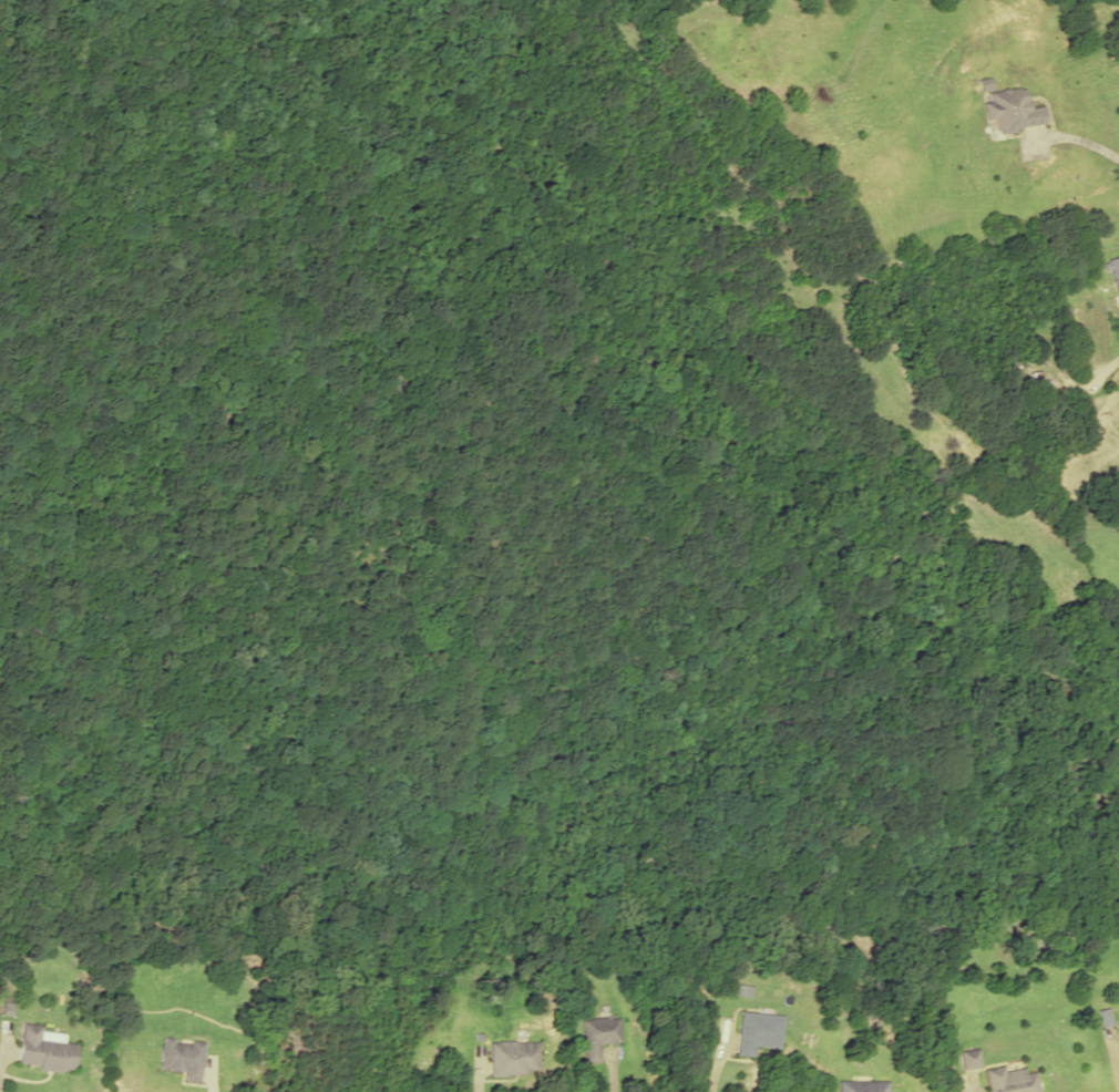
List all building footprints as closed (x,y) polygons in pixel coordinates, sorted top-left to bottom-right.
[(1041,106),(1025,108),(1023,88),(989,91),(993,130),(1043,125),(1041,106)] [(1103,260),(1115,297),(1118,296),(1118,255),(1103,260)] [(1029,373),(1036,416),(1046,414),(1038,371),(1029,373)] [(752,1047),(779,1049),(781,1015),(738,1012),(734,1055),(752,1056),(752,1047)] [(597,1044),(618,1043),(616,1017),(578,1019),(580,1063),(597,1062),(597,1044)] [(74,1044),(62,1043),(62,1036),(40,1034),(41,1026),(20,1024),(15,1066),(71,1072),(74,1044)] [(201,1042),(161,1040),(159,1070),(182,1072),(181,1081),(198,1082),(201,1042)] [(486,1075),(536,1075),(536,1042),(486,1042),(486,1075)] [(977,1067),(975,1050),(958,1052),(960,1069),(977,1067)] [(1021,1074),(1020,1066),(984,1070),(986,1091),(1035,1091),(1033,1072),(1021,1074)] [(837,1082),(837,1091),(885,1091),(885,1082),(837,1082)]
